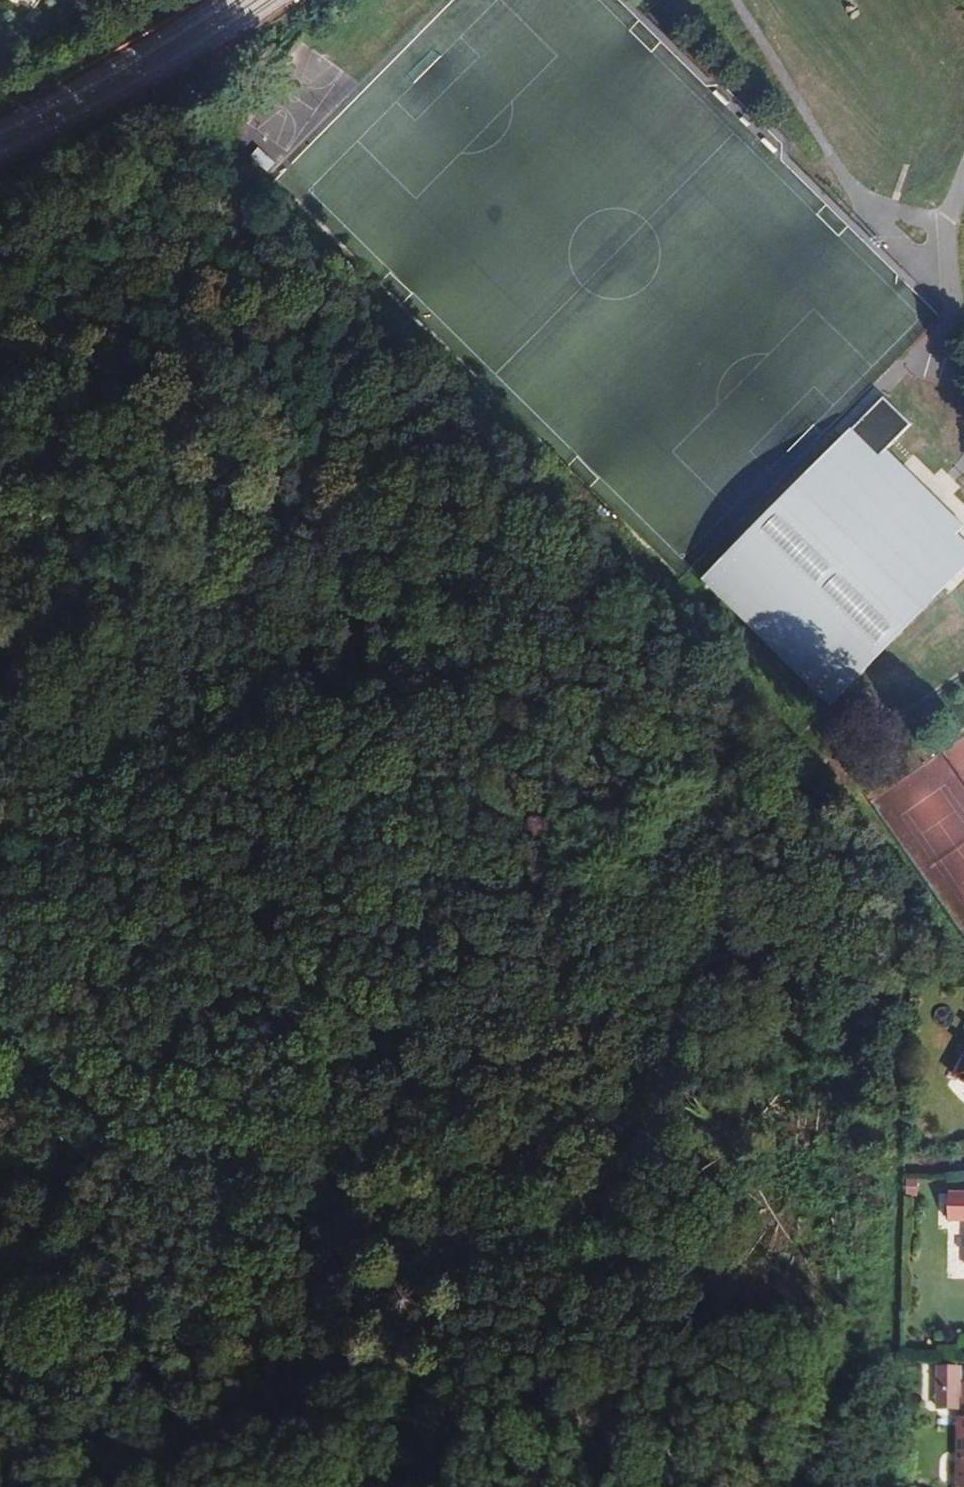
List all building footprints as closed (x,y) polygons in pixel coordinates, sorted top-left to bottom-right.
[(705,579),(832,704),(963,570),(963,539),(960,535),(963,530),(963,524),(889,449),(881,457),(853,430),(705,579)] [(826,780),(832,774),(824,766),(818,772),(826,780)] [(963,1081),(963,1056),(953,1076),(963,1081)] [(949,1190),(948,1219),(963,1219),(963,1191),(949,1190)] [(937,1367),(936,1386),(962,1386),(963,1367),(937,1367)] [(962,1386),(936,1386),(935,1411),(963,1411),(963,1386),(962,1386)]
